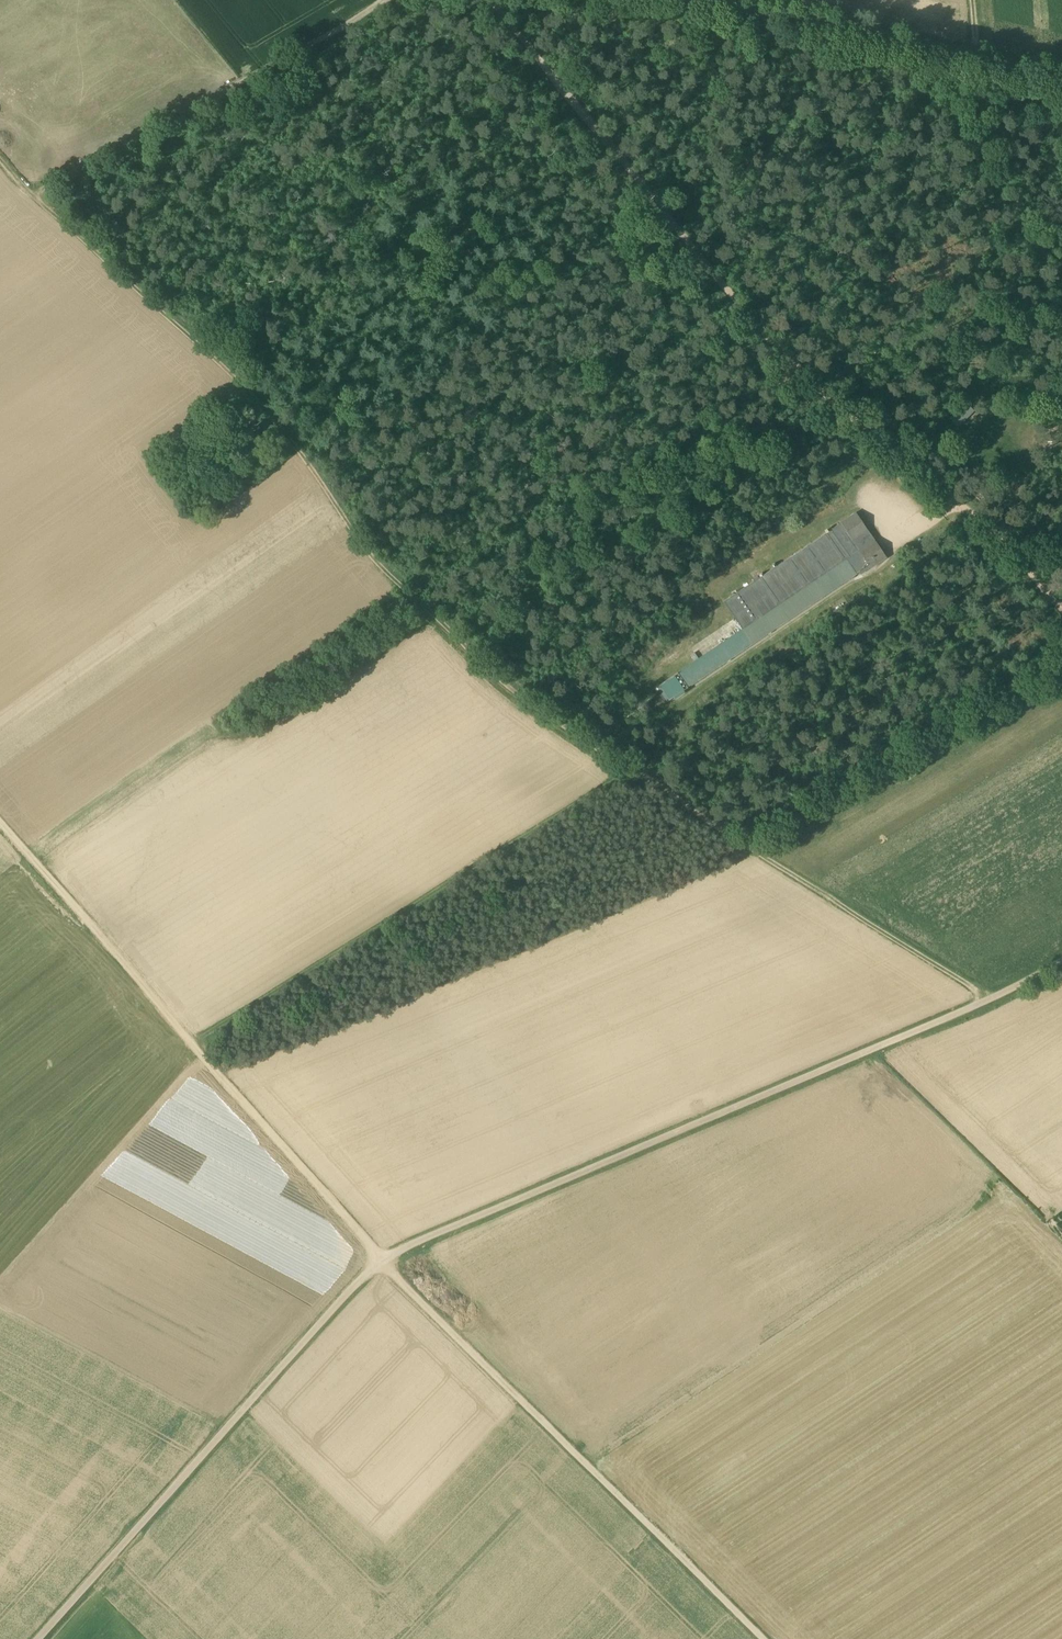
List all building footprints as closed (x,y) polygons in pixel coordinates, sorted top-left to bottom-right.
[(829,591),(856,573),(859,572),(861,574),(875,565),(886,557),(874,540),(872,541),(865,531),(867,530),(856,513),(832,528),(824,533),(823,532),(821,533),(822,535),(817,538),(817,539),(776,566),(774,563),(771,565),(773,568),(769,571),(764,575),(762,572),(758,575),(760,577),(759,578),(757,576),(752,579),(754,581),(750,584),(724,601),(744,628),(722,643),(659,685),(668,699),(674,696),(675,698),(684,691),(684,690),(729,658),(730,660),(764,636),(764,635),(830,592),(829,591)] [(668,699),(659,685),(655,688),(665,702),(669,700),(668,699)]
